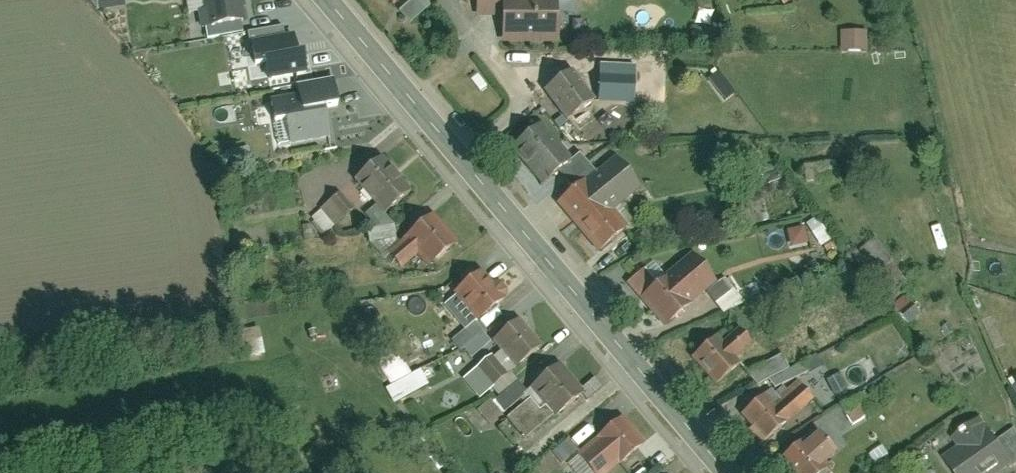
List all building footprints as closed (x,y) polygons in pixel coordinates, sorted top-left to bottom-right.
[(90,8),(120,7),(119,0),(90,0),(90,8)] [(237,0),(199,0),(203,27),(240,21),(237,0)] [(557,44),(557,0),(474,0),(474,19),(498,18),(498,45),(557,44)] [(836,51),(864,50),(863,30),(835,31),(836,51)] [(304,70),(297,33),(250,42),(254,66),(248,67),(250,80),(304,70)] [(545,90),(567,120),(593,100),(571,71),(545,90)] [(336,107),(330,80),(297,87),(298,94),(267,100),(271,122),(283,120),(289,147),(330,139),(324,109),(336,107)] [(509,149),(595,253),(625,229),(612,213),(640,190),(613,157),(594,172),(577,152),(570,158),(541,122),(509,149)] [(383,215),(410,192),(382,158),(354,181),(383,215)] [(353,208),(338,191),(319,208),(334,225),(353,208)] [(427,269),(457,243),(433,215),(387,254),(399,268),(415,255),(427,269)] [(812,217),(802,223),(815,246),(825,240),(812,217)] [(800,224),(781,229),(786,248),(805,243),(800,224)] [(872,237),(854,251),(871,272),(889,258),(872,237)] [(651,264),(626,285),(661,327),(715,283),(689,251),(660,275),(651,264)] [(479,272),(452,294),(475,323),(502,301),(479,272)] [(908,299),(891,305),(898,323),(915,317),(908,299)] [(493,385),(542,345),(520,318),(492,341),(499,350),(478,367),(493,385)] [(240,330),(242,355),(257,353),(255,328),(240,330)] [(716,335),(688,359),(712,388),(741,364),(736,357),(751,345),(737,328),(721,341),(716,335)] [(551,417),(582,392),(558,363),(527,388),(551,417)] [(388,402),(426,385),(419,369),(381,386),(388,402)] [(1004,383),(1015,407),(1015,377),(1004,383)] [(737,418),(759,445),(812,402),(797,383),(779,397),(772,389),(737,418)] [(622,417),(575,454),(590,472),(606,472),(643,444),(622,417)] [(937,453),(951,472),(1000,472),(1015,462),(1015,433),(1013,428),(996,440),(983,421),(937,453)] [(815,429),(778,460),(789,472),(816,472),(837,455),(815,429)]
